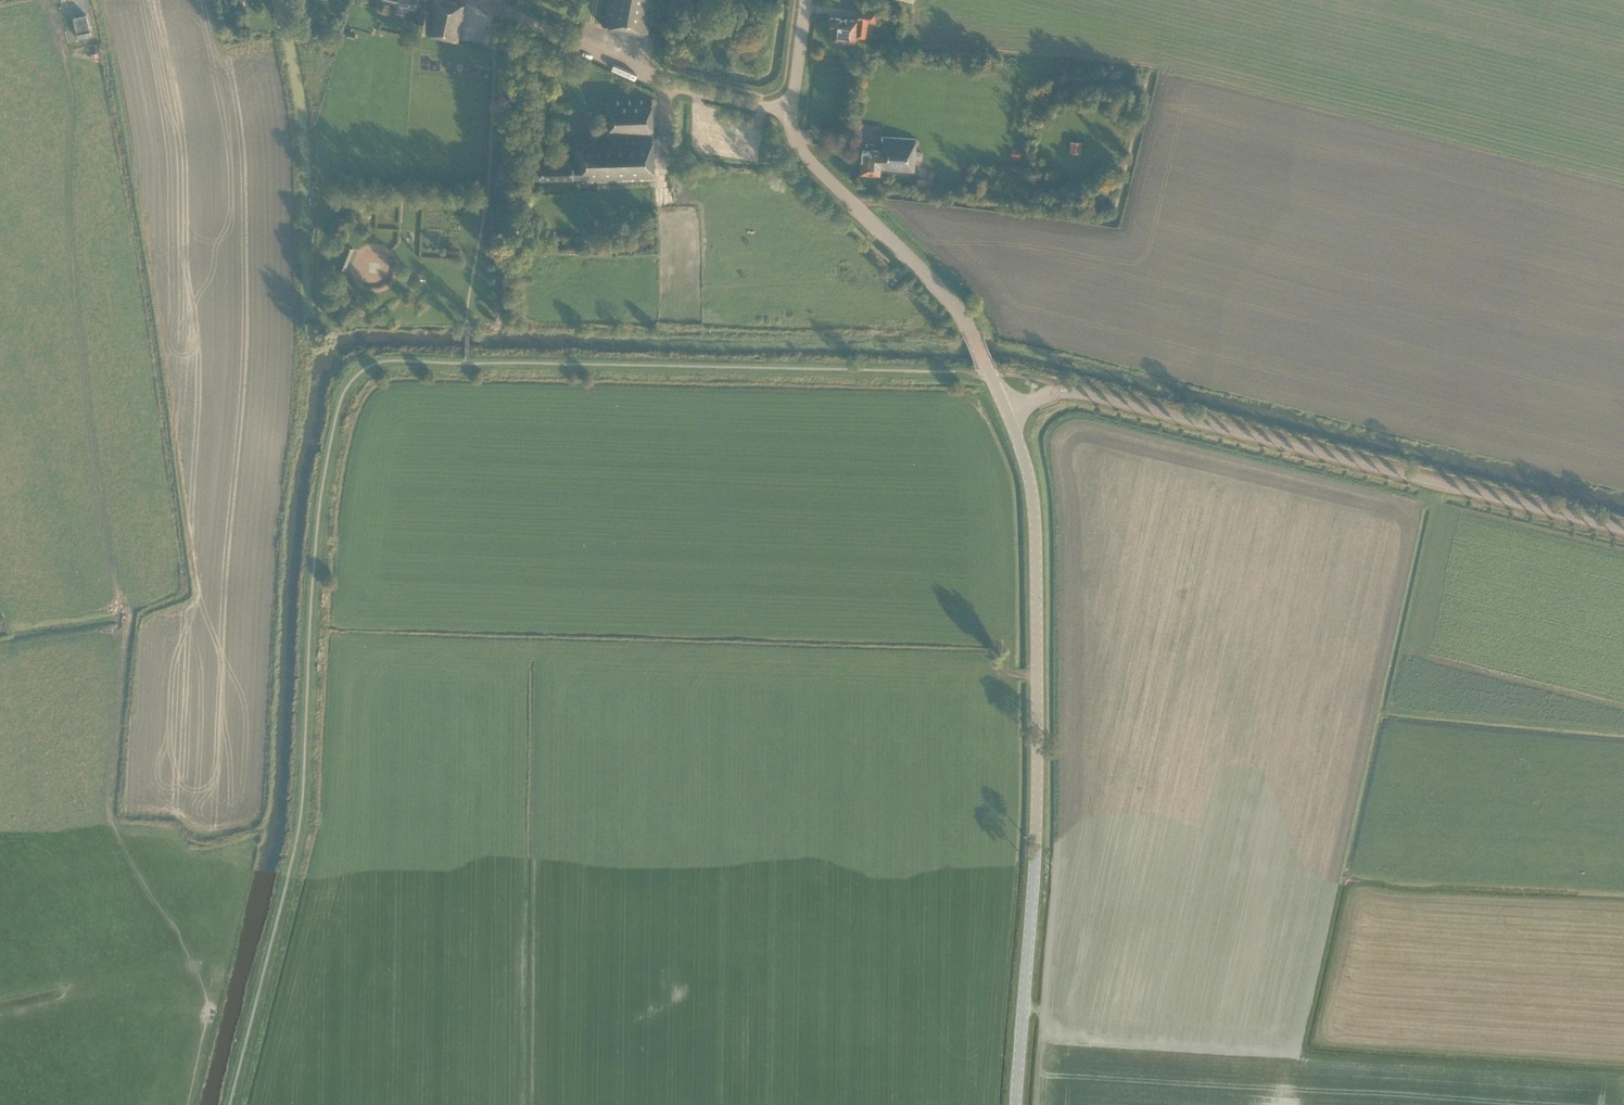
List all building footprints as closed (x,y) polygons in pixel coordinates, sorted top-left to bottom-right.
[(223,9),(230,8),(228,0),(221,0),(223,9)] [(308,7),(307,0),(294,0),(296,9),(308,7)] [(466,4),(449,0),(433,0),(433,3),(429,2),(428,8),(422,7),(417,31),(458,40),(466,4)] [(601,24),(647,32),(653,0),(606,0),(601,24)] [(874,20),(875,11),(857,9),(856,18),(830,15),(830,16),(828,17),(828,23),(829,25),(829,27),(830,27),(829,38),(854,40),(855,35),(864,36),(866,19),(874,20)] [(79,37),(91,35),(87,13),(74,16),(79,37)] [(654,174),(654,173),(653,137),(652,137),(652,130),(653,130),(652,102),(652,98),(607,99),(608,134),(575,135),(576,161),(540,162),(541,178),(573,177),(588,176),(588,181),(654,179),(654,174)] [(880,173),(880,169),(880,168),(914,170),(915,138),(882,135),(881,139),(880,149),(870,148),(870,149),(862,149),(860,172),(880,173)] [(1070,140),(1069,150),(1081,151),(1082,141),(1070,140)] [(1011,147),(1011,157),(1019,157),(1020,148),(1011,147)] [(334,263),(345,268),(353,247),(342,242),(334,263)]
